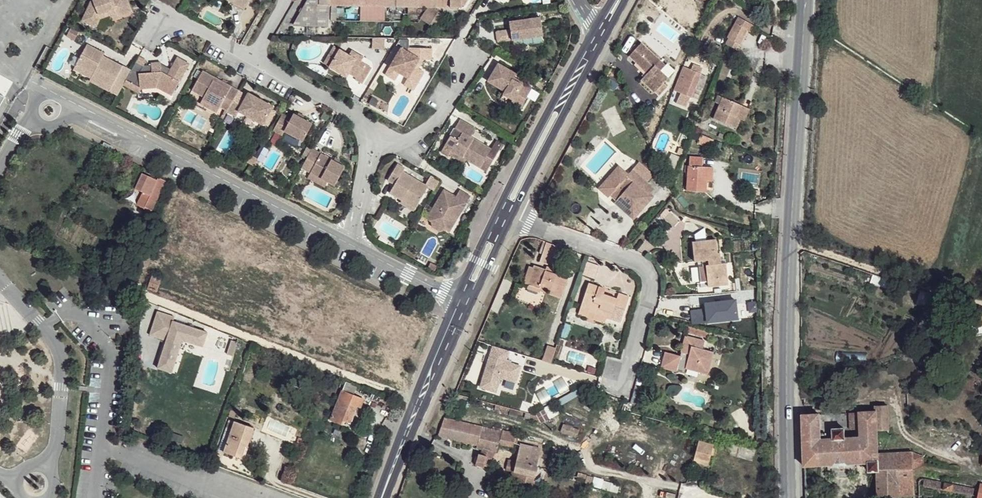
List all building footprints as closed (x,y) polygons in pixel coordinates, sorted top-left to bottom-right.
[(119,19),(133,14),(128,0),(101,0),(96,2),(98,9),(89,12),(84,20),(98,28),(102,20),(112,17),(118,15),(119,19)] [(236,2),(248,10),(253,0),(237,0),(236,2)] [(297,22),(307,27),(328,26),(329,5),(428,8),(436,8),(447,8),(461,9),(461,6),(461,1),(461,0),(309,0),(297,22)] [(436,8),(428,8),(420,20),(432,29),(442,15),(436,9),(436,8)] [(540,17),(510,22),(511,28),(497,30),(498,40),(543,34),(540,17)] [(754,25),(739,17),(727,36),(729,38),(735,41),(732,47),(738,50),(748,30),(750,33),(754,25)] [(735,41),(729,38),(726,43),(732,47),(735,41)] [(630,55),(637,62),(640,59),(651,69),(648,72),(642,79),(656,92),(669,78),(661,70),(665,65),(642,43),(630,55)] [(332,66),(342,49),(336,45),(326,62),(332,66)] [(388,76),(397,82),(402,73),(416,49),(412,49),(411,52),(405,48),(388,76)] [(351,53),(342,49),(332,66),(348,74),(351,70),(359,74),(358,77),(365,80),(373,66),(362,59),(364,55),(353,50),(351,53)] [(416,49),(402,73),(411,78),(412,77),(421,83),(427,72),(422,69),(418,67),(422,59),(427,60),(435,59),(436,49),(416,49)] [(107,58),(90,50),(86,58),(130,80),(135,72),(126,67),(125,69),(114,63),(113,65),(111,63),(109,65),(105,63),(107,59),(107,58)] [(86,58),(83,57),(78,67),(96,76),(93,80),(113,91),(112,94),(120,98),(126,87),(128,84),(130,80),(86,58)] [(149,62),(142,58),(135,72),(130,80),(128,84),(136,88),(135,91),(143,95),(145,91),(160,89),(174,97),(191,66),(180,60),(172,73),(167,71),(164,68),(164,65),(154,66),(154,68),(146,68),(149,62)] [(422,69),(427,60),(422,59),(418,67),(422,69)] [(640,59),(637,62),(648,72),(651,69),(640,59)] [(507,89),(506,92),(525,103),(534,86),(516,75),(518,71),(499,61),(489,79),(507,89)] [(693,64),(691,69),(687,79),(681,77),(680,76),(675,89),(692,97),(702,68),(693,64)] [(96,76),(78,67),(76,71),(93,80),(96,76)] [(687,79),(691,69),(685,67),(681,77),(687,79)] [(218,85),(219,81),(205,73),(195,92),(206,99),(204,102),(221,111),(222,110),(229,113),(241,93),(232,88),(231,92),(218,85)] [(416,91),(421,83),(412,77),(407,85),(416,91)] [(113,91),(93,80),(92,84),(112,94),(113,91)] [(232,88),(219,81),(218,85),(231,92),(232,88)] [(525,103),(506,92),(503,97),(522,108),(525,103)] [(248,98),(241,93),(229,113),(229,114),(238,119),(241,113),(264,127),(274,108),(250,95),(248,98)] [(743,106),(723,96),(720,105),(714,118),(737,128),(741,119),(739,118),(743,106)] [(221,111),(204,102),(202,107),(218,116),(221,111)] [(751,109),(743,106),(739,118),(741,119),(745,121),(751,109)] [(294,118),(285,114),(276,130),(284,135),(287,131),(306,141),(315,124),(296,113),(294,118)] [(463,132),(453,149),(482,166),(485,160),(492,148),(472,135),(476,127),(462,119),(457,128),(463,132)] [(463,132),(457,128),(443,152),(449,156),(453,149),(463,132)] [(714,140),(702,135),(698,143),(710,148),(714,140)] [(497,139),(492,148),(499,151),(504,143),(497,139)] [(492,148),(485,160),(492,164),(499,151),(492,148)] [(347,168),(315,149),(304,168),(312,172),(329,182),(337,186),(347,168)] [(253,160),(258,163),(262,156),(257,153),(253,160)] [(671,153),(665,166),(674,170),(679,156),(671,153)] [(688,166),(688,173),(687,191),(706,192),(707,181),(712,181),(713,167),(702,167),(703,157),(690,156),(689,166),(688,166)] [(492,164),(485,160),(482,166),(488,170),(492,164)] [(605,189),(609,193),(619,195),(622,200),(626,204),(625,206),(635,214),(638,214),(651,199),(650,197),(641,189),(652,175),(638,163),(626,177),(620,171),(616,172),(604,185),(605,189)] [(391,193),(403,201),(416,209),(429,187),(404,171),(406,168),(399,164),(389,179),(395,183),(391,193)] [(329,182),(312,172),(308,178),(326,188),(329,182)] [(143,192),(149,180),(142,177),(136,188),(143,192)] [(156,184),(149,180),(143,192),(151,196),(149,199),(157,202),(167,181),(159,177),(156,184)] [(427,217),(431,220),(437,218),(442,222),(444,228),(449,231),(467,202),(445,189),(427,217)] [(619,195),(609,193),(625,206),(626,204),(622,200),(619,195)] [(157,202),(149,199),(145,208),(152,211),(157,202)] [(416,209),(403,201),(401,204),(414,212),(416,209)] [(681,220),(671,212),(666,218),(675,227),(681,220)] [(437,218),(431,220),(432,226),(439,230),(444,228),(442,222),(437,218)] [(706,260),(707,266),(709,281),(709,285),(720,284),(720,279),(728,279),(726,263),(722,264),(721,253),(719,253),(717,240),(693,242),(695,261),(706,260)] [(556,245),(548,242),(541,261),(549,264),(556,245)] [(588,262),(583,275),(597,280),(601,266),(588,262)] [(547,269),(535,265),(531,276),(528,283),(540,288),(541,286),(547,287),(552,290),(551,293),(563,297),(571,275),(559,270),(558,273),(553,272),(547,269)] [(709,281),(707,266),(700,267),(701,281),(709,281)] [(153,276),(148,288),(158,292),(162,279),(153,276)] [(540,288),(528,283),(527,288),(538,292),(540,290),(540,288)] [(603,297),(604,294),(606,289),(589,283),(581,308),(605,317),(621,322),(630,297),(620,294),(617,299),(606,295),(605,298),(603,297)] [(605,317),(581,308),(578,314),(603,323),(605,317)] [(182,343),(202,350),(207,335),(172,324),(174,320),(157,315),(149,338),(166,343),(157,371),(171,376),(182,343)] [(687,336),(682,353),(691,355),(690,359),(687,370),(709,376),(715,354),(705,350),(707,342),(687,336)] [(231,343),(228,353),(234,355),(237,345),(231,343)] [(551,363),(556,347),(548,345),(542,360),(551,363)] [(690,359),(681,357),(667,353),(662,368),(686,375),(687,370),(690,359)] [(512,362),(490,355),(480,386),(496,391),(501,376),(516,381),(521,365),(512,362)] [(348,393),(352,385),(351,384),(346,382),(330,420),(339,424),(341,421),(344,421),(350,424),(357,407),(361,409),(364,400),(354,396),(348,393)] [(358,387),(352,385),(348,393),(354,396),(358,387)] [(803,416),(805,467),(869,463),(869,473),(877,472),(879,497),(887,497),(898,497),(898,496),(915,495),(914,469),(924,465),(923,457),(913,453),(879,454),(878,431),(889,431),(888,406),(877,406),(877,412),(851,414),(851,430),(860,430),(860,438),(845,439),(845,430),(834,430),(834,439),(827,440),(826,434),(820,434),(819,415),(803,416)] [(482,427),(444,418),(442,424),(438,436),(477,445),(482,427)] [(224,453),(235,422),(229,420),(225,432),(219,450),(224,453)] [(254,429),(235,422),(224,453),(241,459),(245,446),(247,447),(254,429)] [(502,432),(482,427),(477,445),(476,448),(484,450),(480,455),(478,455),(475,465),(483,468),(483,466),(488,467),(491,459),(495,452),(496,453),(498,445),(512,448),(516,434),(502,430),(502,432)] [(698,437),(694,455),(709,459),(713,441),(698,437)] [(539,455),(541,449),(520,444),(515,461),(509,460),(506,470),(513,472),(510,483),(528,488),(530,488),(533,478),(535,478),(538,467),(536,466),(539,455)] [(709,459),(694,455),(693,459),(708,463),(709,459)] [(974,489),(925,480),(923,486),(973,495),(974,489)] [(528,488),(526,497),(527,497),(538,497),(540,491),(530,488),(528,488)]
